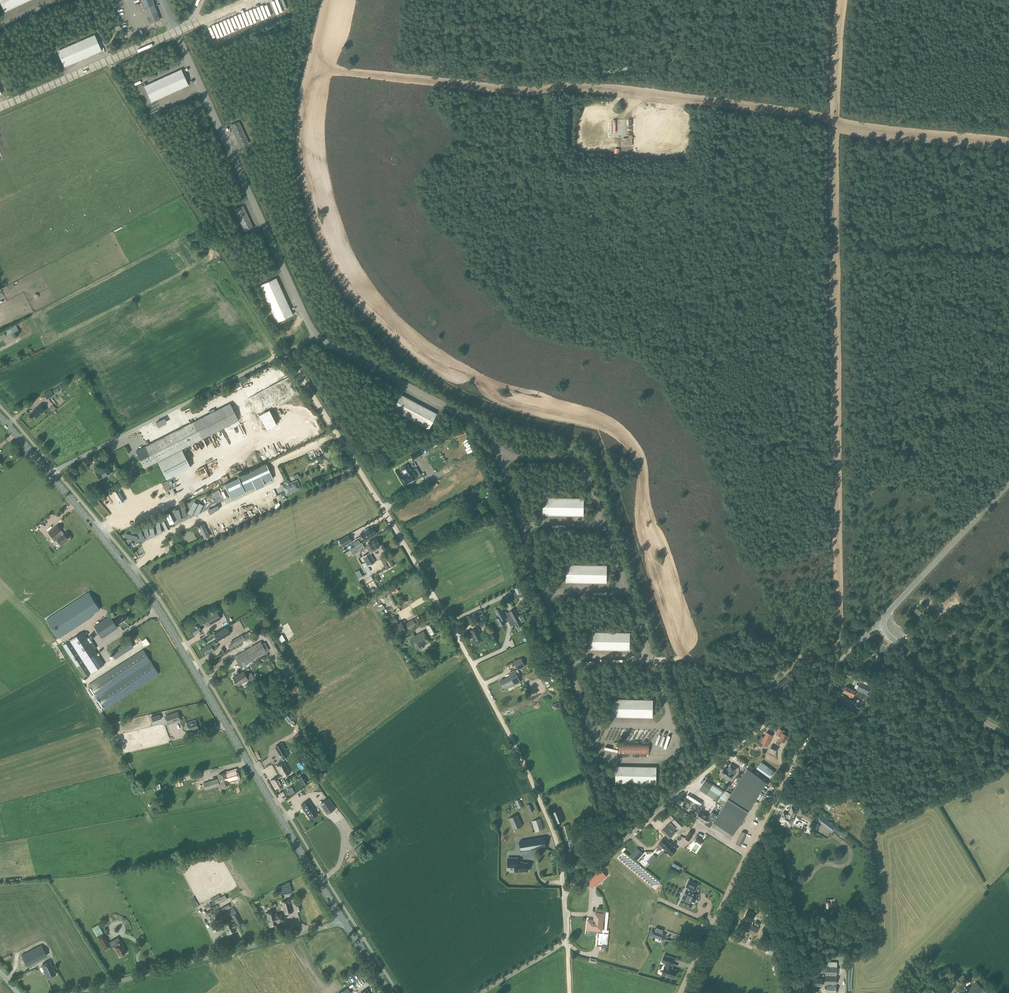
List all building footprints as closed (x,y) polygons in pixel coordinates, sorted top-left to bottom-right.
[(5,12),(31,0),(0,0),(0,1),(5,12)] [(146,16),(138,18),(140,24),(148,22),(149,24),(160,20),(153,0),(140,0),(146,16)] [(95,35),(57,51),(64,67),(102,51),(95,35)] [(181,69),(144,86),(152,102),(188,85),(181,69)] [(241,138),(245,136),(237,118),(229,122),(238,144),(243,142),(241,138)] [(623,138),(623,145),(632,145),(632,138),(633,138),(633,137),(632,137),(632,136),(629,136),(629,138),(623,138)] [(241,202),(233,206),(241,226),(250,222),(241,202)] [(276,278),(260,285),(277,322),(293,315),(276,278)] [(0,333),(0,340),(7,337),(6,336),(13,332),(13,333),(15,332),(13,326),(0,333)] [(51,391),(44,394),(47,399),(54,396),(51,391)] [(401,395),(392,410),(428,430),(437,414),(401,395)] [(230,404),(136,451),(145,468),(158,462),(167,479),(191,467),(181,450),(239,421),(234,412),(232,407),(230,404)] [(40,405),(32,412),(36,417),(45,410),(40,405)] [(269,409),(259,414),(267,429),(277,424),(269,409)] [(424,454),(420,448),(410,454),(413,460),(424,454)] [(103,468),(95,472),(99,479),(111,473),(108,468),(113,466),(109,458),(101,463),(103,468)] [(404,473),(405,474),(401,476),(406,484),(410,482),(410,483),(413,481),(413,480),(416,478),(416,477),(420,475),(416,468),(412,471),(412,470),(411,471),(407,464),(401,468),(404,473)] [(267,465),(238,478),(245,492),(273,479),(267,465)] [(287,485),(283,487),(287,495),(300,488),(296,481),(290,484),(289,480),(285,482),(287,485)] [(224,497),(230,495),(226,485),(222,487),(221,483),(215,486),(220,499),(224,498),(224,497)] [(214,488),(209,489),(214,502),(218,501),(214,488)] [(203,492),(208,505),(213,503),(208,491),(203,492)] [(197,496),(202,507),(206,506),(201,494),(197,496)] [(543,497),(543,515),(584,516),(584,498),(543,497)] [(246,501),(251,514),(260,511),(255,498),(246,501)] [(231,509),(235,519),(242,516),(239,510),(241,509),(239,505),(231,509)] [(49,537),(60,528),(44,508),(33,518),(49,537)] [(177,508),(162,510),(163,519),(181,517),(180,512),(174,513),(173,510),(178,510),(177,508)] [(229,510),(224,512),(229,523),(234,521),(229,510)] [(214,517),(218,528),(223,526),(218,515),(214,517)] [(151,528),(160,524),(158,518),(149,522),(151,528)] [(209,519),(213,530),(217,529),(213,518),(209,519)] [(203,522),(205,528),(201,530),(203,534),(211,531),(207,520),(203,522)] [(137,525),(141,535),(148,531),(144,522),(137,525)] [(23,536),(30,544),(41,535),(34,527),(23,536)] [(362,535),(359,537),(361,540),(364,539),(365,540),(376,534),(375,533),(375,532),(375,531),(375,530),(373,529),(372,527),(369,529),(368,529),(364,531),(365,531),(361,534),(362,535)] [(129,540),(137,537),(134,530),(129,531),(128,529),(125,531),(129,540)] [(187,533),(178,537),(181,545),(196,538),(192,529),(186,532),(187,533)] [(68,539),(64,534),(61,531),(52,539),(54,542),(57,540),(61,545),(68,539)] [(347,532),(335,537),(338,544),(340,543),(339,540),(349,535),(347,532)] [(348,536),(339,540),(343,547),(352,542),(348,536)] [(369,553),(362,557),(365,563),(368,567),(375,562),(370,554),(378,550),(377,548),(380,546),(376,538),(368,543),(371,548),(368,550),(369,553)] [(362,543),(350,550),(353,555),(365,548),(362,543)] [(154,550),(156,555),(168,550),(166,544),(154,550)] [(51,547),(40,556),(42,558),(53,549),(51,547)] [(36,559),(40,566),(44,562),(40,556),(36,559)] [(566,565),(566,583),(607,583),(607,565),(566,565)] [(363,575),(359,569),(355,572),(358,578),(363,575)] [(520,586),(514,588),(517,595),(522,593),(520,586)] [(373,588),(366,592),(368,597),(379,591),(377,588),(374,589),(373,588)] [(91,615),(100,609),(88,592),(46,619),(59,638),(92,617),(91,615)] [(505,622),(508,621),(501,607),(496,609),(499,617),(497,619),(495,620),(498,626),(500,625),(500,626),(506,623),(505,622)] [(917,608),(914,612),(919,617),(922,613),(917,608)] [(123,611),(114,617),(118,623),(127,618),(123,611)] [(216,611),(205,617),(210,625),(221,620),(216,611)] [(110,616),(94,626),(101,638),(118,627),(110,616)] [(395,616),(389,620),(391,624),(393,623),(394,626),(398,624),(397,621),(395,616)] [(485,618),(478,621),(480,626),(485,624),(487,629),(489,627),(487,623),(485,618)] [(401,622),(398,624),(394,626),(399,634),(416,625),(413,620),(403,625),(401,622)] [(195,626),(191,629),(194,635),(201,631),(200,628),(205,625),(203,621),(198,624),(197,624),(195,626)] [(433,622),(425,626),(430,635),(438,631),(433,622)] [(215,634),(218,640),(230,633),(227,627),(215,634)] [(478,627),(469,631),(475,643),(483,639),(478,627)] [(424,631),(410,638),(416,648),(414,649),(416,653),(418,652),(416,649),(430,642),(424,631)] [(83,632),(63,645),(84,678),(104,664),(95,649),(97,648),(92,641),(90,642),(83,632)] [(589,632),(589,650),(630,650),(630,633),(589,632)] [(283,646),(288,643),(286,640),(285,640),(282,634),(278,636),(283,646)] [(238,645),(246,640),(243,635),(230,642),(232,645),(234,648),(238,645)] [(108,650),(112,656),(127,646),(123,640),(108,650)] [(260,641),(234,657),(241,668),(267,653),(270,651),(265,642),(262,644),(260,641)] [(276,642),(272,645),(277,654),(282,651),(276,642)] [(209,644),(202,648),(206,655),(213,650),(212,648),(209,644)] [(105,709),(159,674),(143,649),(89,685),(91,689),(89,690),(92,695),(94,693),(105,709)] [(875,649),(862,657),(865,662),(875,656),(876,657),(866,664),(868,668),(881,660),(875,649)] [(521,658),(513,662),(518,670),(525,667),(521,658)] [(259,661),(251,666),(253,669),(262,665),(259,661)] [(510,676),(499,681),(503,689),(514,684),(515,685),(520,682),(515,671),(509,673),(510,676)] [(256,680),(251,672),(245,675),(244,672),(238,675),(233,678),(237,686),(248,680),(250,683),(256,680)] [(843,688),(842,691),(843,692),(843,693),(848,695),(847,696),(851,698),(853,695),(860,698),(862,693),(866,695),(869,687),(858,682),(855,690),(854,692),(845,688),(843,688)] [(612,699),(612,717),(653,718),(653,700),(612,699)] [(177,712),(165,716),(168,724),(180,720),(177,712)] [(294,719),(289,712),(284,716),(289,723),(291,721),(294,719)] [(284,716),(273,723),(278,730),(288,722),(284,716)] [(195,720),(186,723),(189,732),(192,731),(193,732),(197,731),(196,730),(198,729),(195,720)] [(789,735),(788,735),(788,734),(786,733),(786,734),(785,734),(786,732),(780,729),(777,735),(781,737),(777,743),(781,745),(782,741),(785,743),(789,735)] [(762,739),(760,742),(763,743),(762,743),(769,746),(774,735),(768,732),(764,740),(762,739)] [(620,743),(619,754),(649,754),(649,743),(620,743)] [(280,744),(276,747),(281,756),(285,753),(280,744)] [(772,745),(769,751),(776,753),(778,748),(772,745)] [(764,760),(768,749),(759,746),(756,757),(764,760)] [(278,776),(270,780),(275,789),(283,785),(279,779),(290,773),(284,762),(276,767),(281,775),(278,776)] [(762,762),(757,769),(770,778),(775,771),(762,762)] [(616,766),(616,784),(656,785),(656,767),(616,766)] [(721,774),(720,776),(729,781),(733,775),(733,774),(736,769),(730,766),(728,769),(729,769),(728,771),(725,769),(723,771),(722,771),(721,772),(721,773),(721,774)] [(714,784),(711,790),(721,796),(720,798),(726,802),(719,813),(739,826),(768,782),(748,767),(731,794),(726,790),(725,791),(714,784)] [(238,778),(235,770),(226,773),(226,772),(218,775),(221,786),(223,786),(223,787),(224,788),(228,787),(229,785),(228,784),(229,784),(228,781),(238,778)] [(302,785),(308,782),(304,775),(298,778),(302,785)] [(218,779),(203,783),(205,790),(220,785),(218,779)] [(520,799),(515,801),(519,810),(524,808),(520,799)] [(328,800),(320,805),(327,815),(335,811),(328,800)] [(309,801),(302,805),(311,819),(317,815),(309,801)] [(784,813),(780,820),(782,821),(781,824),(786,826),(789,821),(792,823),(794,818),(793,817),(794,815),(797,810),(792,807),(789,813),(790,813),(789,815),(784,813)] [(560,809),(551,813),(555,825),(565,821),(560,809)] [(701,812),(698,817),(706,822),(705,823),(711,826),(711,825),(731,838),(739,826),(719,813),(714,810),(709,817),(701,812)] [(518,814),(508,818),(513,830),(523,826),(518,814)] [(688,828),(677,816),(672,821),(676,826),(679,829),(676,832),(680,836),(688,828)] [(822,816),(819,820),(829,828),(830,827),(833,829),(832,831),(839,838),(843,833),(835,827),(834,828),(831,826),(832,824),(822,816)] [(541,818),(532,821),(535,832),(544,830),(541,818)] [(672,821),(662,831),(669,838),(675,832),(674,831),(678,827),(672,821)] [(569,824),(563,826),(569,851),(575,850),(569,824)] [(690,830),(685,838),(690,841),(694,833),(690,830)] [(743,831),(737,843),(742,845),(747,833),(743,831)] [(697,836),(695,840),(702,845),(704,841),(697,836)] [(521,851),(546,847),(544,837),(520,841),(521,851)] [(660,844),(657,847),(660,850),(664,847),(665,848),(670,843),(664,838),(659,843),(660,844)] [(670,843),(665,848),(671,855),(676,850),(677,851),(680,849),(673,842),(671,845),(670,843)] [(637,848),(635,851),(637,853),(635,856),(638,859),(643,853),(640,850),(637,848)] [(522,871),(528,871),(528,870),(529,869),(529,866),(528,865),(528,863),(522,863),(522,862),(518,862),(518,858),(508,858),(508,867),(515,867),(515,872),(522,872),(522,871)] [(673,863),(671,867),(679,871),(681,867),(673,863)] [(595,872),(586,881),(593,888),(596,885),(597,886),(603,880),(595,872)] [(753,880),(749,891),(753,892),(756,881),(758,877),(755,876),(752,880),(753,880)] [(695,900),(697,896),(692,893),(693,891),(696,892),(698,886),(689,882),(686,888),(690,889),(689,892),(687,891),(682,903),(692,907),(694,903),(696,900),(695,900)] [(214,901),(215,904),(216,906),(227,899),(225,895),(221,897),(214,901)] [(288,900),(282,902),(285,914),(291,912),(288,900)] [(229,904),(221,908),(223,912),(231,908),(229,904)] [(233,907),(227,911),(230,916),(231,915),(235,921),(232,923),(235,928),(243,924),(233,907)] [(220,908),(213,912),(216,917),(222,914),(220,908)] [(748,909),(744,917),(748,919),(751,921),(756,912),(748,909)] [(90,924),(83,911),(77,915),(84,927),(90,924)] [(274,911),(264,914),(267,925),(270,925),(270,926),(277,924),(277,922),(284,920),(282,914),(275,916),(274,911)] [(587,930),(586,933),(588,935),(591,935),(592,934),(593,931),(603,932),(605,913),(595,912),(594,919),(587,919),(586,930),(587,930)] [(682,923),(687,925),(692,915),(687,912),(684,918),(678,915),(677,919),(683,922),(682,923)] [(771,918),(765,919),(766,925),(765,925),(768,934),(774,933),(774,935),(776,935),(773,923),(772,923),(771,918)] [(748,919),(743,928),(754,934),(757,927),(750,924),(751,921),(748,919)] [(231,920),(223,924),(228,934),(236,930),(235,928),(232,923),(231,920)] [(650,935),(661,939),(663,933),(652,929),(650,935)] [(103,933),(97,936),(103,946),(109,943),(103,933)] [(118,946),(115,948),(120,956),(121,955),(121,956),(126,954),(125,953),(126,952),(123,948),(124,947),(121,941),(116,943),(118,946)] [(763,944),(761,950),(773,954),(776,949),(763,944)] [(41,945),(33,949),(38,960),(39,960),(47,956),(41,945)] [(664,955),(662,962),(666,963),(665,966),(663,970),(665,971),(664,975),(673,978),(676,969),(671,968),(672,965),(673,965),(675,958),(664,955)] [(50,961),(42,965),(48,978),(52,976),(53,977),(55,976),(55,974),(56,974),(50,961)] [(896,967),(896,961),(884,961),(883,990),(887,990),(888,978),(890,979),(891,967),(896,967)] [(826,967),(826,975),(837,976),(837,967),(826,967)] [(37,975),(40,983),(46,981),(43,973),(37,975)] [(941,974),(936,978),(942,984),(946,980),(941,974)] [(963,974),(960,977),(965,984),(969,982),(963,974)] [(814,979),(814,985),(822,985),(822,984),(837,985),(837,977),(826,976),(826,979),(822,979),(814,979)] [(984,989),(976,982),(965,992),(980,992),(984,989)]
